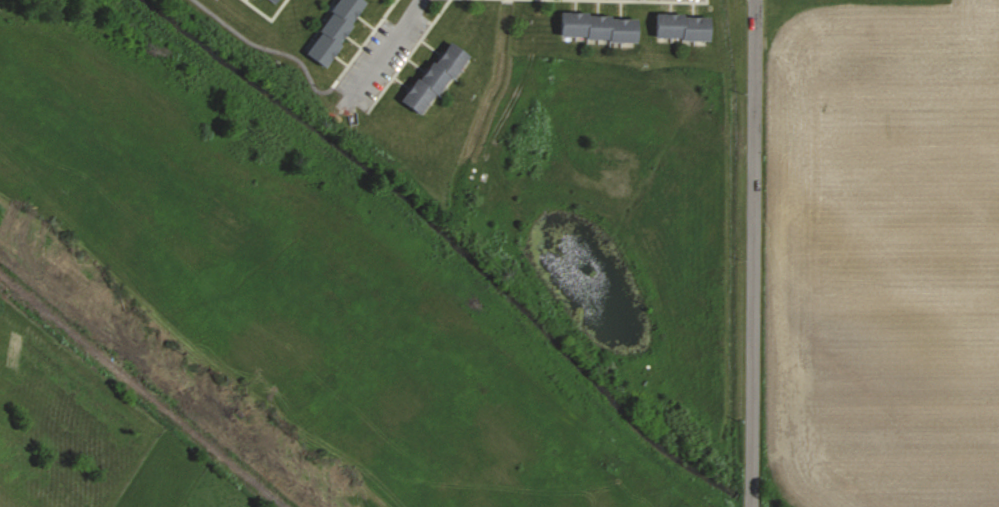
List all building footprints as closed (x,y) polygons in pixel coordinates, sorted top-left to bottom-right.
[(327,73),(366,2),(363,0),(330,0),(303,48),(327,73)] [(652,10),(652,40),(709,40),(710,8),(652,10)] [(558,11),(556,39),(636,47),(636,17),(558,11)] [(448,40),(401,97),(421,116),(469,54),(448,40)]
